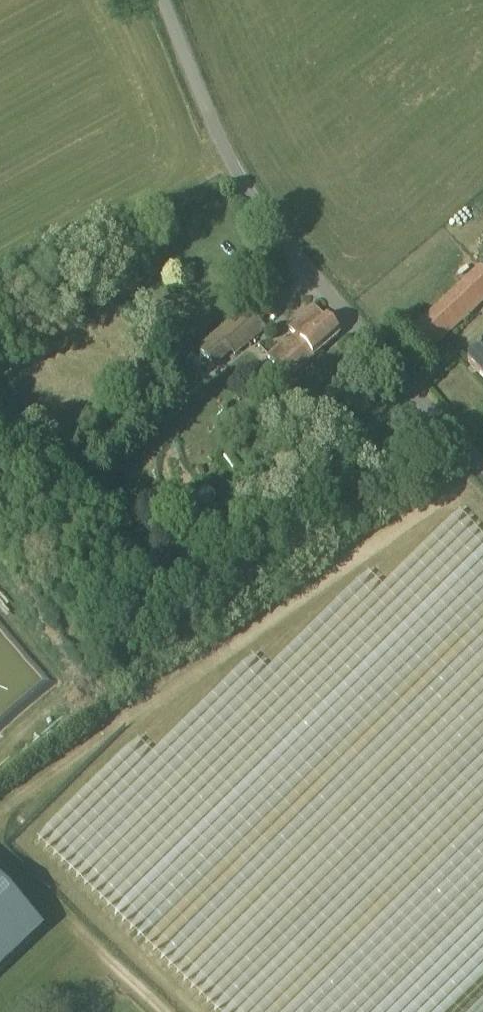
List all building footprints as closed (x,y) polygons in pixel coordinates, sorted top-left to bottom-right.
[(479,248),(449,275),(460,288),(405,337),(424,357),(482,303),(482,253),(479,248)] [(283,343),(267,357),(286,378),(339,335),(314,307),(289,329),(295,336),(284,345),(283,343)] [(247,308),(232,321),(216,334),(216,333),(198,348),(214,367),(232,352),(234,355),(265,329),(247,308)] [(467,361),(482,378),(482,346),(467,361)] [(43,929),(0,885),(0,969),(43,929)]
